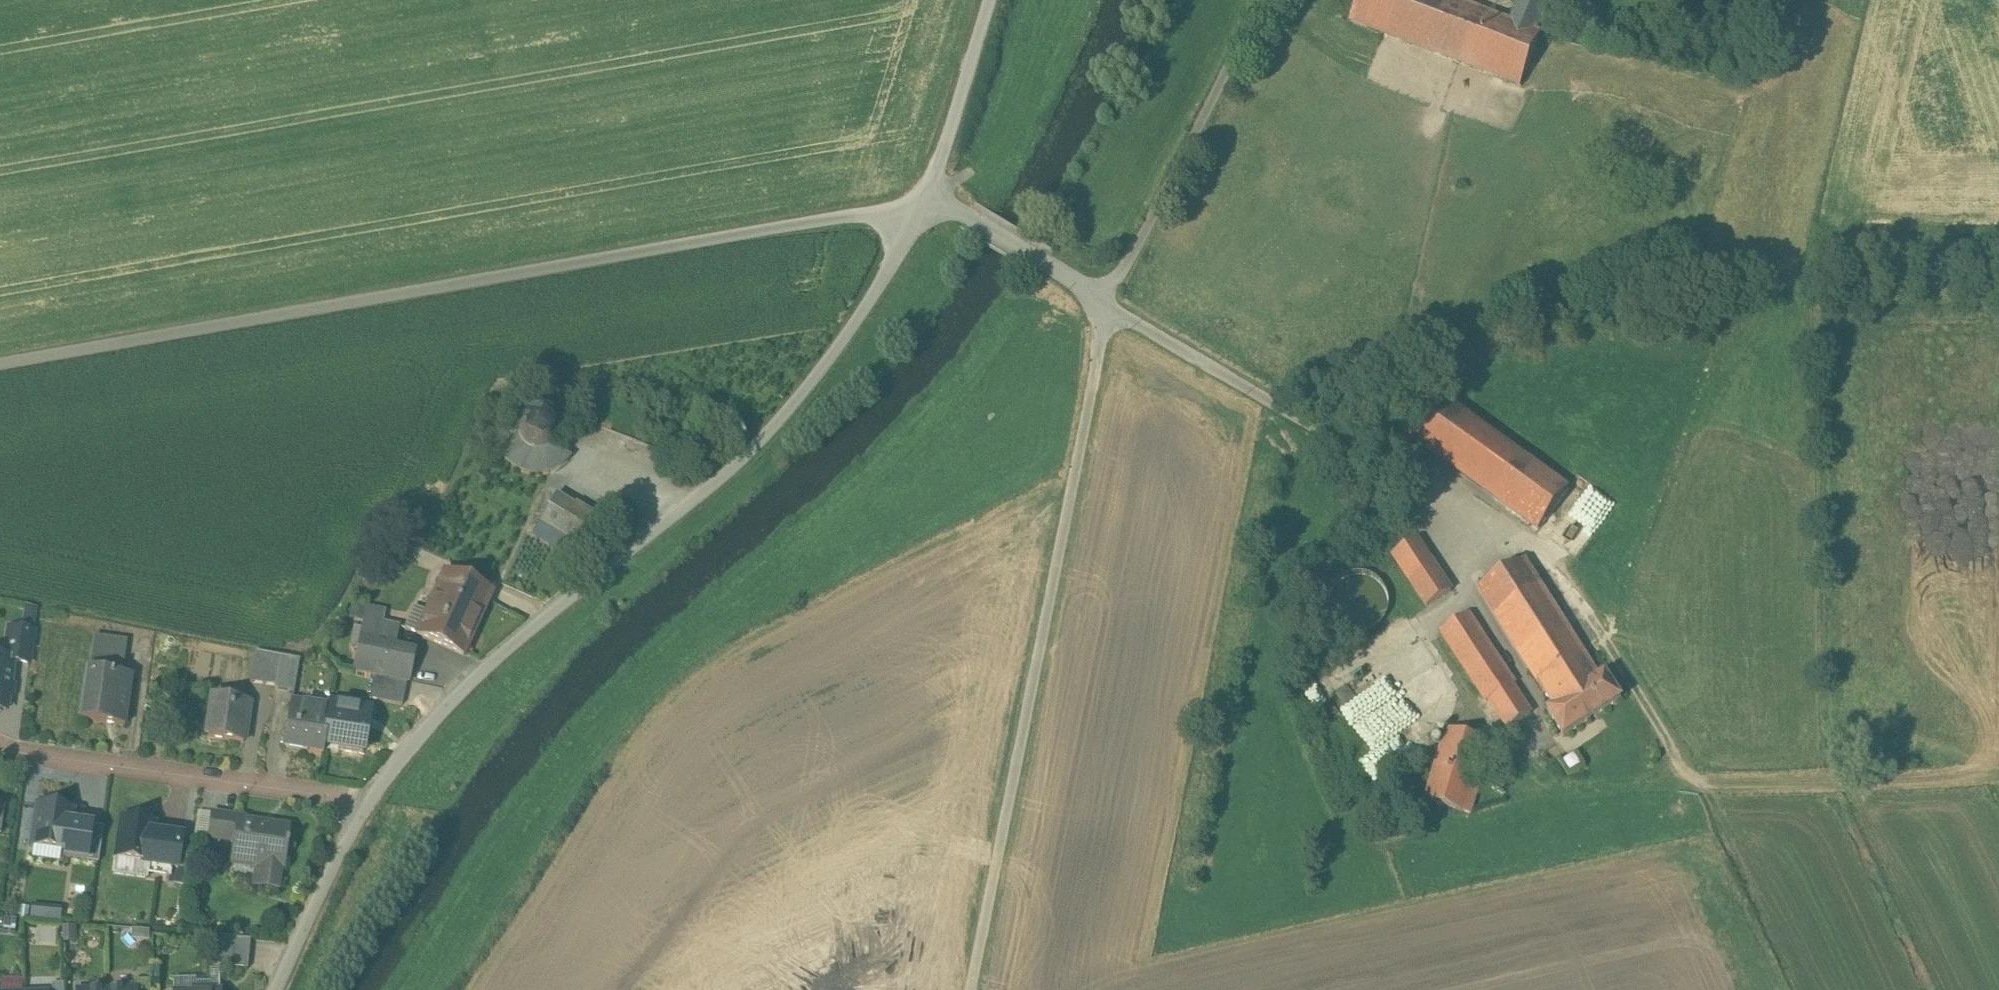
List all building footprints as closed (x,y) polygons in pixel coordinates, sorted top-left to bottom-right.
[(1453,0),(1358,0),(1350,21),(1384,34),(1492,75),(1520,86),(1540,33),(1510,22),(1453,0)] [(1510,22),(1535,31),(1547,0),(1519,0),(1510,22)] [(1568,488),(1435,391),(1405,432),(1435,454),(1539,529),(1568,488)] [(523,420),(525,418),(506,411),(502,421),(492,417),(483,438),(487,455),(501,451),(511,464),(526,471),(543,472),(558,466),(570,455),(566,452),(571,438),(575,439),(576,436),(554,430),(555,433),(553,440),(550,446),(544,450),(540,451),(537,451),(533,451),(530,450),(524,446),(519,440),(518,433),(519,426),(523,420)] [(553,440),(555,433),(553,426),(550,421),(544,417),(538,415),(531,415),(525,418),(523,420),(519,426),(518,433),(519,440),(524,446),(530,450),(533,451),(537,451),(540,451),(544,450),(550,446),(553,440)] [(604,524),(555,495),(539,522),(570,540),(587,551),(604,524)] [(570,540),(539,522),(532,534),(562,553),(570,540)] [(1451,591),(1417,539),(1393,555),(1427,607),(1451,591)] [(1573,638),(1523,560),(1478,588),(1528,667),(1573,638)] [(442,568),(428,601),(480,622),(493,589),(442,568)] [(1386,614),(1389,602),(1386,591),(1379,581),(1369,574),(1365,574),(1357,572),(1346,575),(1336,582),(1329,592),(1327,603),(1330,615),(1337,625),(1347,631),(1358,634),(1370,631),(1380,624),(1386,614)] [(428,601),(415,633),(466,654),(480,622),(428,601)] [(36,608),(27,606),(23,630),(33,632),(36,608)] [(384,612),(367,608),(362,634),(394,641),(397,628),(381,624),(384,612)] [(1514,683),(1468,613),(1440,631),(1486,701),(1488,700),(1507,729),(1531,713),(1512,685),(1514,683)] [(100,633),(124,638),(126,626),(102,621),(100,633)] [(23,630),(9,628),(5,659),(13,660),(13,661),(28,664),(33,632),(23,630)] [(394,641),(362,634),(354,671),(374,676),(375,675),(407,682),(408,682),(414,654),(414,653),(393,649),(394,641)] [(125,641),(95,637),(91,670),(121,675),(125,641)] [(1573,638),(1528,667),(1554,707),(1548,711),(1564,735),(1599,713),(1620,698),(1605,674),(1598,678),(1583,652),(1573,638)] [(280,656),(255,651),(250,682),(276,686),(280,656)] [(299,659),(280,656),(276,686),(276,689),(294,691),(299,659)] [(0,658),(0,709),(6,710),(13,661),(13,660),(5,659),(0,658)] [(91,670),(88,670),(81,719),(123,726),(130,676),(121,675),(91,670)] [(407,682),(375,675),(374,676),(369,699),(402,706),(407,682)] [(343,684),(340,699),(359,702),(362,687),(343,684)] [(1346,686),(1334,694),(1343,707),(1355,698),(1346,686)] [(249,702),(213,697),(210,714),(213,714),(210,738),(243,743),(249,702)] [(330,709),(291,703),(283,747),(322,753),(323,746),(330,709)] [(370,709),(331,703),(330,709),(323,746),(363,753),(370,709)] [(1486,740),(1447,728),(1441,750),(1425,800),(1464,813),(1486,740)] [(1486,740),(1464,813),(1470,815),(1492,742),(1486,740)] [(72,811),(37,806),(31,845),(66,850),(72,811)] [(245,819),(211,814),(207,838),(222,840),(223,838),(234,839),(231,860),(262,865),(259,889),(277,891),(280,867),(284,868),(288,844),(287,844),(289,829),(244,822),(245,819)] [(154,823),(121,818),(115,859),(147,863),(149,863),(153,833),(154,823)] [(181,837),(153,833),(149,863),(147,863),(147,866),(148,866),(170,869),(177,870),(177,868),(181,839),(181,837)] [(191,841),(181,839),(177,868),(187,869),(191,841)] [(147,863),(115,859),(113,873),(146,878),(148,866),(147,866),(147,863)] [(177,868),(177,870),(170,869),(168,882),(185,884),(187,869),(177,868)] [(32,906),(31,916),(61,921),(63,910),(32,906)] [(250,940),(221,937),(218,967),(247,970),(250,940)] [(133,981),(134,989),(150,989),(150,980),(133,981)]
